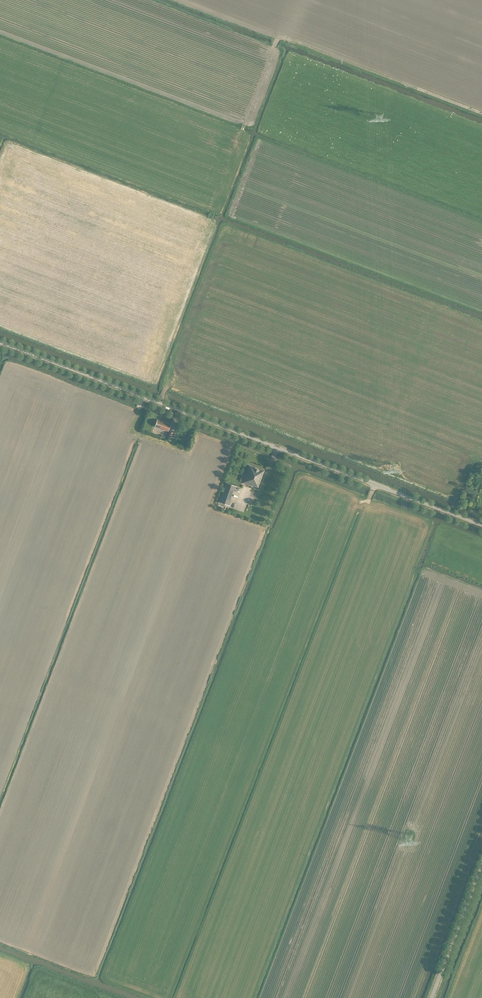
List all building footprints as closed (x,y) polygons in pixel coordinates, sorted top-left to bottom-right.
[(155,426),(168,431),(171,425),(157,420),(155,426)] [(173,432),(170,431),(167,439),(170,440),(172,440),(175,433),(173,432)] [(243,482),(254,486),(258,487),(264,471),(249,465),(243,482)] [(231,501),(229,500),(234,489),(235,490),(236,486),(226,482),(219,501),(230,505),(231,501)]
